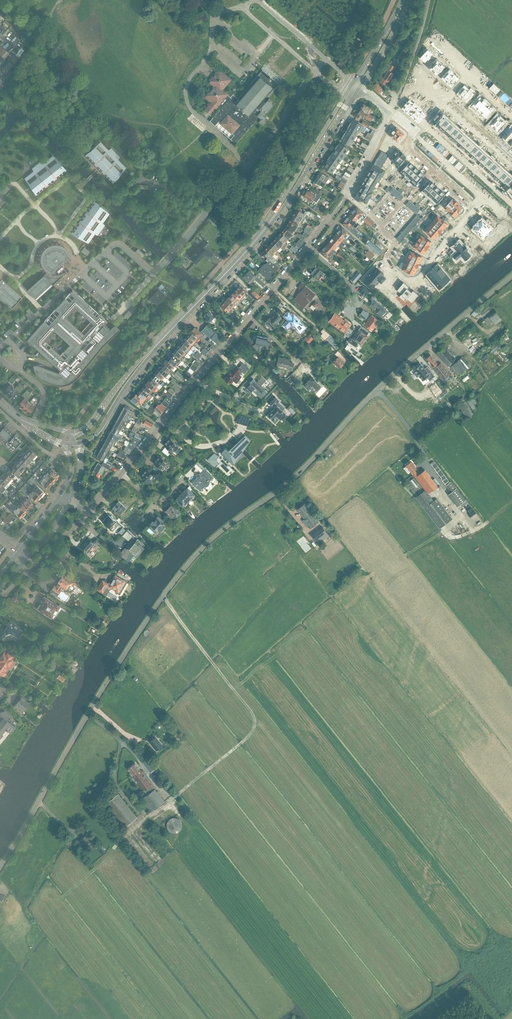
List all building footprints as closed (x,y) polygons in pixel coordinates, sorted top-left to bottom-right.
[(0,28),(0,32),(3,35),(8,29),(3,24),(0,28)] [(363,40),(369,29),(364,26),(358,37),(363,40)] [(7,61),(2,67),(7,71),(12,65),(13,65),(18,58),(23,52),(19,48),(17,51),(8,43),(3,48),(6,51),(9,53),(8,54),(8,55),(10,57),(7,61)] [(424,53),(420,58),(425,62),(428,59),(428,60),(431,57),(430,56),(433,53),(426,47),(423,51),(424,53)] [(2,56),(5,59),(8,55),(8,54),(9,53),(6,51),(3,48),(0,51),(0,59),(2,56)] [(402,50),(398,63),(402,64),(406,52),(407,51),(402,50)] [(338,62),(337,63),(338,64),(339,65),(339,66),(342,68),(343,69),(344,68),(344,67),(346,65),(344,63),(346,61),(341,58),(340,59),(341,59),(339,62),(338,62)] [(431,64),(428,68),(433,72),(441,63),(439,61),(437,59),(436,59),(433,62),(433,61),(430,64),(431,64)] [(441,63),(433,72),(437,76),(440,72),(440,73),(443,70),(442,70),(445,67),(445,66),(443,64),(442,64),(441,63)] [(383,78),(380,83),(384,86),(386,84),(388,81),(388,82),(393,74),(391,72),(394,67),(391,65),(388,71),(386,75),(385,74),(383,77),(384,77),(383,78)] [(450,69),(441,78),(446,83),(454,74),(453,73),(453,72),(450,69)] [(214,86),(204,97),(211,103),(204,110),(211,116),(217,108),(218,106),(218,107),(220,104),(222,105),(218,109),(219,110),(209,122),(215,126),(219,122),(220,123),(228,114),(240,125),(232,134),(234,135),(230,139),(236,144),(259,117),(261,119),(259,122),(263,126),(268,120),(266,118),(267,116),(265,115),(275,103),(269,98),(265,103),(264,101),(279,84),(263,70),(238,99),(233,94),(232,95),(234,92),(232,91),(229,94),(223,89),(231,80),(220,70),(209,83),(214,86)] [(454,74),(446,83),(451,88),(453,85),(454,85),(455,84),(457,82),(456,82),(459,79),(458,77),(458,76),(456,74),(455,75),(454,74)] [(324,91),(326,88),(327,87),(321,82),(318,86),(324,91)] [(374,85),(372,87),(379,94),(381,96),(384,93),(387,91),(386,90),(384,88),(383,89),(376,82),(376,83),(375,83),(374,84),(374,85)] [(459,91),(456,94),(461,98),(469,89),(468,88),(468,87),(467,86),(466,86),(464,85),(462,88),(461,87),(458,90),(459,91)] [(469,89),(461,98),(466,103),(470,99),(471,99),(473,97),(472,96),(476,92),(471,87),(470,89),(469,89)] [(475,102),(470,107),(475,112),(476,111),(485,100),(482,98),(480,96),(476,100),(474,102),(475,102)] [(404,105),(401,108),(406,112),(414,103),(409,99),(406,102),(406,103),(405,102),(404,104),(404,105)] [(485,100),(476,111),(480,115),(489,105),(488,103),(485,100)] [(414,103),(406,112),(406,113),(408,115),(408,114),(410,116),(419,106),(414,102),(414,103)] [(440,112),(443,114),(445,116),(450,121),(455,125),(456,127),(460,130),(464,134),(469,139),(471,140),(474,143),(479,147),(484,152),(489,156),(494,161),(499,165),(504,170),(509,174),(511,177),(511,161),(511,160),(508,157),(505,155),(502,152),(499,149),(496,146),(493,143),(489,140),(486,137),(483,134),(480,131),(477,129),(473,126),(470,123),(467,120),(464,117),(461,114),(458,111),(454,108),(451,106),(448,103),(440,112)] [(361,107),(360,108),(361,108),(360,109),(368,114),(369,115),(371,112),(370,111),(371,109),(371,108),(363,104),(362,106),(361,107)] [(480,115),(479,116),(485,120),(490,115),(492,113),(495,109),(491,106),(489,105),(480,115)] [(419,106),(410,116),(411,118),(413,120),(413,119),(414,120),(422,111),(423,110),(419,106)] [(360,109),(356,117),(360,119),(362,115),(366,117),(365,118),(371,121),(372,120),(373,121),(374,118),(373,118),(373,117),(368,114),(360,109)] [(422,111),(414,120),(418,124),(421,120),(422,121),(422,120),(424,119),(423,119),(424,118),(427,115),(422,111)] [(440,112),(432,121),(435,124),(434,124),(435,124),(436,126),(437,126),(437,125),(445,116),(443,114),(440,112)] [(228,114),(220,123),(232,134),(240,125),(228,114)] [(492,121),(487,126),(492,130),(494,128),(493,128),(502,119),(500,117),(498,115),(497,115),(494,118),(494,117),(491,120),(492,121)] [(445,116),(437,125),(437,126),(439,127),(441,129),(441,130),(442,130),(450,121),(445,116)] [(502,119),(493,128),(494,128),(498,132),(501,129),(504,126),(503,126),(506,123),(505,122),(506,122),(504,120),(503,120),(502,119)] [(350,123),(349,125),(359,131),(361,132),(364,127),(362,126),(353,121),(351,124),(350,123)] [(441,130),(442,130),(441,131),(443,132),(444,132),(446,134),(455,125),(450,121),(442,130),(441,130)] [(348,128),(347,131),(356,136),(359,131),(349,125),(348,127),(348,128)] [(455,125),(446,134),(451,139),(460,130),(456,127),(455,125)] [(501,135),(506,139),(509,136),(511,137),(511,136),(511,126),(511,125),(509,128),(508,127),(507,128),(501,135)] [(390,135),(389,136),(392,139),(393,138),(394,139),(393,139),(396,142),(396,141),(397,142),(399,139),(400,139),(402,138),(401,137),(402,137),(404,134),(396,127),(394,130),(393,130),(392,131),(392,132),(390,135)] [(451,139),(453,141),(456,143),(464,134),(460,130),(451,139)] [(345,133),(343,135),(353,141),(356,136),(347,131),(345,134),(345,133)] [(464,134),(456,143),(459,146),(459,147),(460,148),(461,148),(469,139),(464,134)] [(343,138),(341,141),(350,146),(353,141),(343,135),(342,137),(343,138)] [(469,139),(461,148),(462,148),(464,150),(466,152),(474,143),(471,140),(469,139)] [(103,174),(113,183),(112,182),(118,175),(119,176),(124,170),(115,161),(119,156),(112,149),(107,152),(99,143),(92,149),(93,149),(86,156),(85,155),(94,164),(96,162),(98,164),(96,166),(101,172),(103,170),(105,172),(103,174)] [(337,146),(336,148),(345,154),(348,149),(339,143),(337,146)] [(466,152),(468,154),(471,156),(479,147),(474,143),(466,152)] [(471,156),(470,157),(471,157),(472,158),(473,159),(473,158),(476,161),(484,152),(479,147),(471,156)] [(335,150),(333,153),(342,159),(345,154),(336,148),(334,150),(335,150)] [(393,154),(389,158),(394,162),(403,152),(402,152),(401,151),(400,151),(398,149),(395,152),(394,152),(392,154),(393,154)] [(382,151),(373,165),(380,169),(388,155),(382,151)] [(403,152),(394,162),(398,166),(402,162),(402,163),(404,161),(404,160),(406,157),(404,155),(405,154),(404,154),(403,153),(403,152)] [(484,152),(476,161),(479,163),(478,164),(479,164),(480,165),(480,166),(489,156),(484,152)] [(331,155),(329,157),(338,163),(342,159),(333,153),(331,156),(331,155)] [(489,156),(480,166),(481,166),(482,167),(483,167),(486,170),(494,161),(489,156)] [(36,172),(26,180),(30,187),(31,187),(37,194),(35,195),(36,195),(46,187),(44,184),(46,183),(48,185),(54,180),(53,178),(55,177),(56,179),(67,170),(66,170),(65,171),(59,164),(60,163),(54,157),(45,165),(41,162),(33,168),(36,172)] [(328,159),(326,162),(335,168),(338,163),(329,157),(328,159)] [(494,161),(486,170),(488,172),(490,174),(491,174),(499,165),(494,161)] [(324,165),(323,167),(332,173),(335,168),(326,162),(325,165),(324,165)] [(409,162),(399,173),(404,177),(414,166),(412,165),(413,165),(411,163),(410,163),(409,162)] [(373,164),(370,170),(381,177),(384,172),(380,169),(373,165),(373,164)] [(490,174),(492,176),(493,176),(495,178),(495,179),(504,170),(499,165),(491,174),(490,174)] [(414,166),(404,177),(409,182),(419,171),(417,170),(418,169),(415,167),(415,168),(414,166)] [(370,170),(367,175),(377,181),(377,182),(378,182),(381,177),(370,170),(369,170),(370,170)] [(495,178),(495,179),(497,180),(497,181),(498,180),(500,183),(509,174),(504,170),(495,179),(495,178)] [(419,171),(409,182),(414,186),(418,181),(419,181),(420,180),(420,179),(424,175),(422,174),(420,172),(419,171)] [(319,172),(316,176),(325,183),(326,183),(329,179),(325,176),(319,172)] [(500,183),(503,185),(503,186),(505,188),(505,187),(505,188),(510,183),(511,180),(511,177),(509,174),(500,183)] [(367,175),(364,180),(374,186),(377,182),(377,181),(367,175)] [(313,183),(312,184),(317,188),(320,183),(324,186),(326,183),(325,183),(316,176),(313,181),(314,182),(313,183)] [(364,180),(360,186),(362,186),(372,192),(375,187),(374,186),(364,180)] [(425,187),(420,192),(425,196),(435,186),(434,184),(432,182),(430,181),(427,185),(426,185),(425,186),(425,187)] [(504,191),(510,197),(511,199),(511,184),(511,183),(504,191)] [(362,186),(359,191),(369,198),(369,197),(372,192),(362,186)] [(435,186),(425,196),(430,201),(440,190),(439,189),(439,188),(437,186),(436,187),(435,186)] [(393,188),(389,191),(400,201),(404,197),(393,188)] [(304,196),(304,197),(308,199),(308,201),(309,202),(310,201),(311,202),(312,199),(313,200),(314,200),(316,202),(320,196),(312,190),(310,193),(307,191),(306,193),(305,193),(304,195),(304,196)] [(440,190),(430,201),(435,205),(445,194),(443,193),(444,193),(441,191),(440,190)] [(359,191),(354,199),(359,201),(360,199),(367,204),(370,198),(369,197),(369,198),(359,191)] [(447,204),(444,207),(449,212),(457,203),(458,202),(454,199),(454,200),(452,198),(448,202),(447,204)] [(94,201),(71,233),(72,232),(79,237),(79,238),(86,242),(93,232),(98,234),(104,226),(100,223),(107,212),(101,207),(93,202),(94,201)] [(409,201),(405,205),(416,214),(420,210),(409,201)] [(457,203),(449,212),(454,216),(457,213),(458,213),(459,214),(460,214),(461,214),(462,213),(463,213),(463,212),(464,211),(464,210),(464,209),(459,204),(458,203),(457,203)] [(356,207),(352,211),(359,217),(361,215),(364,218),(362,220),(370,226),(374,222),(356,207)] [(297,208),(295,212),(303,217),(306,218),(306,219),(307,219),(309,216),(313,219),(315,221),(316,219),(318,217),(310,212),(306,212),(306,211),(305,210),(304,209),(303,210),(299,208),(297,208)] [(352,211),(349,215),(359,224),(361,222),(358,219),(359,217),(352,211)] [(293,216),(292,218),(300,222),(302,224),(306,218),(303,217),(295,212),(295,213),(294,213),(293,215),(293,216)] [(417,214),(396,239),(400,242),(421,218),(417,214)] [(349,215),(346,219),(352,225),(354,224),(357,226),(359,224),(349,215)] [(495,231),(477,215),(465,228),(481,242),(495,231)] [(433,220),(433,221),(442,229),(443,227),(444,228),(447,224),(437,216),(433,220)] [(290,220),(289,222),(289,223),(297,228),(300,222),(292,218),(291,220),(290,220)] [(346,219),(342,224),(352,232),(354,234),(355,235),(358,232),(355,229),(356,228),(355,228),(352,225),(346,219)] [(432,220),(428,224),(438,233),(438,234),(438,233),(439,233),(440,232),(442,229),(433,221),(433,220),(432,220)] [(286,228),(293,234),(297,228),(289,223),(289,224),(288,224),(287,225),(287,226),(286,228)] [(428,224),(423,230),(433,238),(438,233),(428,224)] [(342,227),(338,231),(345,237),(348,240),(350,238),(351,239),(353,237),(351,235),(342,227)] [(282,233),(289,239),(293,234),(286,228),(284,230),(283,230),(282,232),(282,233)] [(337,232),(335,235),(344,244),(346,242),(348,240),(345,237),(338,231),(337,232)] [(279,235),(278,237),(284,243),(289,239),(282,233),(281,233),(280,233),(279,234),(279,235)] [(334,236),(331,240),(338,246),(340,247),(343,243),(344,244),(335,235),(334,236)] [(421,235),(417,241),(428,248),(428,247),(429,245),(431,242),(421,235)] [(274,241),(274,242),(280,248),(283,245),(285,248),(287,246),(284,243),(278,237),(276,239),(275,239),(274,240),(274,241)] [(210,257),(213,254),(206,247),(209,243),(206,240),(199,248),(198,247),(196,249),(197,250),(190,258),(196,263),(196,262),(197,263),(198,263),(199,262),(199,261),(199,260),(205,253),(210,257)] [(331,240),(327,244),(334,250),(338,246),(331,240)] [(370,241),(367,245),(379,255),(380,254),(382,251),(370,241)] [(417,241),(413,246),(423,253),(425,250),(426,250),(427,248),(428,248),(417,241)] [(452,255),(456,260),(457,260),(458,259),(461,256),(464,260),(465,261),(472,255),(471,254),(471,255),(467,250),(469,249),(465,244),(464,244),(463,246),(459,241),(460,241),(459,241),(452,247),(453,247),(456,251),(453,254),(452,255)] [(271,244),(269,246),(278,254),(279,253),(279,252),(278,251),(280,248),(274,242),(273,242),(272,242),(271,243),(271,244)] [(327,244),(324,248),(331,254),(332,255),(333,253),(335,254),(337,252),(334,250),(327,244)] [(47,272),(27,290),(27,292),(27,293),(28,294),(28,295),(29,296),(29,297),(31,298),(32,299),(33,300),(35,300),(36,300),(53,285),(52,284),(61,276),(62,277),(69,271),(64,265),(68,262),(67,258),(70,256),(70,255),(69,254),(69,253),(69,252),(68,252),(68,251),(67,250),(66,249),(65,248),(64,248),(62,247),(60,246),(59,245),(57,245),(55,245),(52,246),(51,246),(49,247),(50,249),(46,253),(43,252),(43,253),(42,254),(42,255),(42,256),(41,258),(41,259),(41,260),(41,261),(41,262),(41,263),(47,272)] [(265,250),(274,258),(276,260),(278,257),(276,256),(278,254),(269,246),(267,248),(266,248),(265,249),(265,250)] [(84,247),(81,252),(87,256),(90,252),(84,247)] [(324,248),(320,252),(332,263),(334,261),(331,258),(333,256),(331,255),(332,255),(331,254),(324,248)] [(138,249),(136,251),(142,257),(145,255),(138,249)] [(265,250),(261,254),(262,256),(265,259),(266,261),(267,260),(268,261),(269,260),(271,262),(273,260),(272,259),(274,258),(265,250)] [(369,250),(365,254),(371,259),(375,255),(369,250)] [(408,250),(405,256),(418,263),(421,257),(416,254),(415,253),(408,250)] [(338,253),(336,255),(345,262),(346,260),(338,253)] [(405,256),(402,262),(405,263),(416,268),(418,265),(418,264),(419,264),(418,264),(419,263),(418,263),(405,256)] [(258,271),(257,273),(267,282),(268,280),(277,270),(279,269),(278,268),(273,264),(271,262),(269,260),(268,261),(267,264),(264,265),(261,267),(258,271)] [(405,263),(402,269),(414,275),(416,271),(415,270),(416,268),(405,263)] [(311,278),(309,281),(316,288),(318,284),(316,282),(321,276),(324,278),(326,275),(317,267),(312,272),(314,274),(311,278)] [(369,279),(365,284),(372,290),(376,285),(374,284),(378,280),(380,282),(381,283),(385,278),(382,275),(383,274),(383,273),(381,272),(377,268),(374,271),(372,273),(371,272),(366,277),(367,278),(369,279)] [(433,270),(429,274),(432,278),(431,279),(435,283),(438,281),(441,285),(448,279),(444,275),(446,274),(440,268),(437,271),(435,273),(433,270)] [(249,270),(243,278),(249,283),(254,278),(257,280),(256,281),(259,283),(261,281),(265,285),(268,282),(267,282),(257,273),(255,276),(249,270)] [(10,307),(12,309),(22,298),(1,280),(0,281),(0,299),(10,307)] [(294,299),(292,302),(305,313),(307,312),(304,309),(309,303),(312,299),(311,298),(315,294),(301,282),(297,288),(302,291),(300,294),(299,293),(294,299)] [(403,282),(397,290),(402,293),(399,296),(405,301),(407,298),(412,302),(418,295),(413,290),(411,292),(407,288),(408,287),(403,282)] [(241,286),(237,290),(243,297),(246,295),(247,296),(249,294),(241,286)] [(365,287),(360,292),(365,297),(370,291),(365,287)] [(84,300),(78,295),(77,296),(76,295),(75,294),(76,293),(72,290),(55,309),(49,316),(44,321),(27,340),(38,350),(39,350),(55,364),(54,365),(53,366),(58,370),(56,372),(54,372),(53,373),(50,371),(50,370),(45,369),(46,367),(40,364),(34,365),(35,368),(36,370),(37,372),(39,375),(40,376),(43,378),(46,380),(53,382),(53,381),(56,382),(59,382),(61,382),(64,382),(65,381),(67,381),(68,380),(69,380),(70,380),(71,379),(72,378),(73,377),(74,376),(75,375),(76,376),(109,335),(112,331),(108,328),(109,327),(108,326),(107,325),(106,325),(104,324),(107,321),(101,316),(100,317),(99,316),(99,315),(83,301),(84,300)] [(156,304),(164,295),(159,290),(150,299),(156,304)] [(237,290),(233,294),(239,301),(240,302),(242,300),(241,299),(243,297),(237,290)] [(233,294),(229,298),(236,305),(236,306),(238,304),(238,303),(239,301),(233,294)] [(369,306),(373,310),(377,305),(381,309),(377,313),(383,319),(389,312),(382,306),(380,304),(382,302),(376,296),(374,298),(372,296),(372,303),(372,306),(371,307),(369,306)] [(229,298),(225,302),(232,309),(233,310),(235,308),(234,307),(236,305),(229,298)] [(225,302),(221,306),(229,314),(231,312),(230,311),(232,309),(225,302)] [(134,305),(124,315),(128,319),(138,308),(134,304),(134,305)] [(360,314),(359,315),(360,316),(364,318),(365,319),(366,318),(368,316),(369,314),(368,313),(364,311),(363,310),(362,311),(360,314)] [(209,311),(204,316),(207,318),(206,319),(206,320),(206,322),(208,322),(209,322),(215,317),(209,311)] [(288,320),(283,326),(286,329),(290,325),(293,328),(295,326),(301,332),(306,327),(299,321),(300,320),(296,316),(293,319),(291,318),(293,316),(288,312),(284,316),(288,320)] [(330,315),(327,320),(339,329),(344,332),(345,330),(350,324),(335,313),(335,314),(332,317),(330,315)] [(270,318),(266,322),(270,326),(269,327),(272,329),(272,328),(273,329),(277,324),(276,323),(281,318),(276,314),(271,319),(270,318)] [(372,316),(364,326),(371,331),(379,321),(372,316)] [(315,317),(313,321),(319,327),(323,322),(321,320),(320,321),(315,317)] [(206,325),(202,331),(205,334),(210,338),(216,343),(221,338),(215,333),(206,325)] [(195,327),(191,331),(191,332),(198,338),(199,339),(201,337),(202,338),(204,335),(195,327)] [(351,338),(348,342),(352,344),(355,346),(358,343),(361,345),(368,336),(367,335),(369,333),(361,327),(359,330),(358,329),(356,332),(354,336),(354,335),(353,336),(354,336),(352,339),(351,338)] [(322,332),(320,334),(322,335),(321,335),(325,339),(326,338),(336,349),(338,348),(339,346),(340,344),(339,343),(337,344),(334,341),(335,341),(329,335),(325,332),(323,329),(321,332),(322,332)] [(460,331),(454,336),(464,348),(466,346),(464,344),(469,341),(460,331)] [(191,332),(188,335),(196,342),(199,339),(198,338),(191,332)] [(188,335),(185,339),(193,346),(196,342),(188,335)] [(255,344),(253,346),(257,350),(262,345),(266,346),(266,350),(269,351),(270,343),(268,342),(268,339),(257,336),(255,344)] [(210,338),(207,341),(212,345),(214,346),(216,343),(210,338)] [(185,339),(182,342),(190,349),(193,346),(185,339)] [(182,342),(179,346),(187,353),(190,349),(182,342)] [(466,346),(464,348),(474,360),(480,355),(472,345),(468,348),(466,346)] [(179,346),(176,349),(184,356),(187,353),(179,346)] [(176,349),(173,353),(182,360),(182,361),(185,357),(184,357),(184,356),(176,349)] [(338,357),(333,362),(339,368),(344,362),(343,362),(346,360),(341,355),(338,351),(335,354),(338,357)] [(173,353),(170,356),(179,364),(182,360),(173,353)] [(300,355),(296,359),(301,363),(305,360),(304,359),(300,355)] [(430,355),(426,359),(432,367),(437,363),(430,355)] [(170,356),(167,360),(175,367),(176,365),(177,366),(179,364),(170,356)] [(279,357),(277,365),(281,366),(283,369),(285,367),(286,367),(287,369),(287,370),(292,371),(294,363),(289,362),(290,360),(279,357)] [(167,360),(164,363),(172,370),(173,369),(175,367),(167,360)] [(491,361),(483,367),(490,376),(501,367),(495,360),(493,363),(491,361)] [(164,363),(161,367),(169,374),(171,371),(172,370),(164,363)] [(246,367),(242,363),(238,368),(242,371),(246,367)] [(437,363),(432,367),(445,383),(452,377),(440,363),(437,363)] [(421,364),(414,370),(416,372),(414,374),(417,377),(419,376),(423,381),(427,377),(429,380),(435,376),(427,367),(428,368),(426,370),(425,369),(421,364)] [(161,367),(158,370),(166,377),(169,374),(161,367)] [(227,379),(226,381),(229,383),(230,382),(231,382),(233,380),(236,382),(241,377),(239,376),(242,372),(244,374),(249,369),(246,367),(242,371),(238,368),(237,367),(236,369),(235,368),(232,372),(232,371),(229,375),(227,378),(227,379)] [(158,370),(155,374),(162,380),(164,381),(167,378),(166,377),(158,370)] [(177,371),(175,373),(182,379),(184,377),(177,371)] [(475,372),(468,378),(476,388),(484,382),(475,372)] [(175,373),(174,375),(181,381),(182,379),(175,373)] [(155,374),(152,377),(159,383),(159,384),(160,384),(161,385),(164,381),(162,380),(155,374)] [(152,377),(149,381),(157,388),(160,384),(159,384),(159,383),(152,377)] [(251,383),(246,388),(247,389),(247,388),(251,392),(252,390),(255,387),(260,392),(257,395),(261,399),(267,392),(265,390),(261,386),(262,384),(262,385),(266,381),(261,377),(258,380),(257,382),(254,380),(254,379),(250,383),(251,383)] [(307,382),(303,386),(308,390),(312,386),(317,391),(321,386),(323,384),(319,380),(317,382),(312,377),(312,378),(311,377),(309,378),(306,381),(306,382),(307,382)] [(149,381),(146,384),(154,391),(157,388),(149,381)] [(436,383),(429,388),(436,397),(443,392),(436,383)] [(10,384),(3,392),(8,396),(15,389),(10,384)] [(146,384),(143,388),(150,394),(152,395),(154,393),(155,392),(154,391),(146,384)] [(174,384),(172,387),(175,389),(174,390),(177,393),(180,390),(176,386),(174,384)] [(143,388),(140,391),(147,397),(150,399),(153,396),(152,395),(150,394),(143,388)] [(15,389),(8,396),(13,400),(19,393),(15,389)] [(140,391),(137,395),(146,402),(147,403),(150,399),(147,397),(140,391)] [(133,398),(131,400),(136,404),(137,402),(142,406),(144,408),(147,404),(147,403),(146,402),(137,395),(136,394),(133,398)] [(273,395),(267,401),(272,406),(272,405),(275,408),(274,409),(274,410),(273,411),(272,411),(272,412),(268,416),(273,420),(277,416),(280,419),(281,419),(286,414),(283,411),(285,408),(279,402),(280,401),(273,395)] [(25,398),(18,405),(22,410),(29,402),(25,398)] [(29,402),(22,410),(27,414),(34,407),(29,402)] [(150,406),(146,411),(151,415),(155,410),(154,409),(151,407),(150,406)] [(157,406),(154,409),(155,410),(160,415),(163,411),(157,406)] [(124,407),(122,412),(131,417),(134,412),(131,411),(124,407)] [(122,412),(119,417),(126,421),(128,422),(129,423),(131,420),(132,418),(131,417),(122,412)] [(119,417),(116,422),(126,427),(128,422),(126,421),(119,417)] [(116,422),(113,427),(120,431),(121,431),(122,428),(124,429),(126,427),(116,422)] [(0,432),(0,438),(4,442),(6,439),(7,440),(12,434),(13,433),(5,426),(0,432)] [(113,427),(111,432),(113,433),(121,438),(123,436),(121,435),(123,432),(121,431),(120,431),(113,427)] [(130,433),(129,435),(134,438),(139,441),(139,442),(139,441),(141,438),(135,435),(136,433),(132,431),(130,433)] [(110,433),(108,437),(115,441),(117,442),(119,439),(120,440),(121,438),(113,433),(111,432),(110,433)] [(7,440),(6,440),(8,442),(15,448),(21,441),(17,437),(16,437),(15,436),(14,435),(13,436),(12,434),(7,440)] [(225,448),(221,453),(224,455),(223,456),(225,457),(225,456),(230,460),(229,460),(233,465),(243,455),(242,454),(240,451),(242,448),(249,442),(250,441),(245,435),(237,443),(234,446),(233,447),(231,450),(229,451),(225,448)] [(108,437),(105,442),(114,447),(117,442),(115,441),(108,437)] [(164,445),(166,447),(170,450),(172,452),(173,453),(175,450),(175,451),(180,446),(178,445),(175,442),(174,442),(170,439),(167,442),(164,445)] [(105,442),(102,447),(111,452),(113,448),(115,450),(116,448),(114,447),(105,442)] [(102,447),(100,451),(109,456),(110,455),(111,452),(102,447)] [(126,447),(123,451),(126,453),(128,454),(128,455),(129,455),(132,450),(129,448),(127,448),(126,447)] [(29,448),(25,453),(32,459),(36,455),(33,452),(29,448)] [(120,450),(117,455),(123,458),(125,459),(128,455),(128,454),(126,453),(123,451),(120,450)] [(100,451),(97,457),(104,460),(104,461),(104,462),(106,463),(111,466),(113,464),(107,461),(108,459),(109,460),(110,457),(109,456),(100,451)] [(25,453),(21,457),(29,464),(32,459),(25,453)] [(214,453),(208,459),(215,466),(218,463),(216,460),(218,456),(214,453)] [(21,457),(17,461),(25,468),(29,464),(21,457)] [(160,457),(154,463),(162,470),(168,462),(165,459),(164,460),(160,457)] [(17,461),(14,465),(21,472),(25,468),(17,461)] [(416,468),(411,461),(406,465),(428,493),(436,488),(440,485),(435,478),(433,480),(425,470),(418,475),(414,470),(416,468)] [(445,485),(449,482),(434,461),(430,464),(441,478),(441,479),(445,485)] [(98,463),(93,470),(101,475),(106,468),(109,470),(111,466),(106,463),(104,462),(103,462),(101,465),(98,463)] [(10,469),(10,470),(15,475),(17,476),(21,472),(14,465),(10,469)] [(55,470),(53,469),(52,469),(50,467),(48,470),(50,471),(48,474),(55,480),(56,480),(58,478),(57,477),(59,475),(55,471),(55,470)] [(8,468),(4,472),(12,479),(15,475),(10,470),(10,469),(8,468)] [(146,470),(141,477),(149,483),(155,476),(151,473),(151,472),(148,469),(147,470),(146,470)] [(197,478),(191,483),(200,491),(204,487),(205,487),(206,487),(207,487),(208,486),(209,485),(209,484),(209,483),(209,482),(214,477),(205,469),(200,475),(199,474),(196,477),(197,478)] [(4,472),(1,477),(8,483),(12,479),(4,472)] [(55,480),(48,474),(44,478),(51,484),(52,484),(54,483),(53,482),(55,480)] [(0,477),(0,484),(4,487),(5,488),(6,489),(9,485),(8,483),(1,477),(0,477)] [(49,486),(51,484),(44,478),(40,482),(47,489),(47,488),(48,489),(50,487),(49,486)] [(411,480),(416,487),(419,485),(413,478),(411,480)] [(451,481),(445,485),(450,492),(448,494),(457,506),(465,500),(451,481)] [(33,490),(40,497),(42,495),(42,494),(44,492),(37,485),(34,488),(35,488),(33,490)] [(22,486),(20,490),(24,493),(26,495),(28,493),(27,491),(22,486)] [(176,499),(174,501),(178,505),(180,503),(183,506),(184,505),(185,506),(186,505),(186,504),(187,504),(187,503),(186,503),(191,498),(192,498),(193,498),(193,497),(194,497),(194,496),(194,495),(194,494),(187,488),(184,491),(183,493),(181,495),(179,496),(176,499)] [(38,499),(40,497),(33,490),(31,493),(30,492),(28,494),(36,501),(37,499),(38,499)] [(422,506),(432,498),(431,497),(429,498),(424,491),(415,497),(422,506)] [(22,499),(20,501),(21,502),(28,509),(30,507),(31,507),(32,506),(32,505),(32,504),(29,501),(30,501),(27,498),(27,499),(26,498),(24,500),(22,499)] [(432,498),(422,506),(439,529),(452,519),(436,499),(434,501),(432,498)] [(120,514),(126,507),(119,501),(113,508),(120,514)] [(28,509),(21,502),(22,503),(19,505),(19,504),(17,506),(24,513),(26,511),(27,512),(29,510),(28,509)] [(172,504),(165,511),(172,518),(179,511),(172,504)] [(319,522),(305,504),(297,510),(311,528),(319,522)] [(24,513),(17,506),(17,507),(15,509),(13,511),(20,517),(22,516),(23,516),(24,514),(24,513)] [(8,514),(2,520),(8,525),(15,519),(13,516),(14,514),(9,510),(7,508),(5,510),(8,514)] [(110,528),(116,521),(113,518),(112,519),(108,515),(103,522),(110,528)] [(152,525),(150,527),(155,532),(157,530),(159,532),(165,525),(163,523),(164,522),(160,517),(158,519),(158,518),(154,522),(153,521),(151,524),(152,525)] [(311,535),(318,544),(329,536),(327,533),(323,528),(322,527),(311,535)] [(133,536),(127,531),(123,536),(129,541),(133,536)] [(96,541),(95,543),(89,538),(81,547),(85,550),(84,551),(85,551),(87,552),(86,552),(88,553),(89,553),(90,551),(91,550),(93,547),(94,548),(96,546),(96,545),(97,543),(97,542),(96,541)] [(126,547),(120,555),(126,560),(128,562),(133,557),(134,555),(137,557),(139,555),(143,550),(143,549),(144,548),(145,548),(144,547),(145,545),(140,540),(138,539),(133,544),(131,542),(126,547)] [(55,596),(56,595),(57,596),(61,590),(60,589),(62,586),(67,590),(72,583),(77,586),(80,583),(72,577),(70,579),(63,574),(58,582),(58,583),(56,586),(55,585),(50,591),(54,594),(54,595),(55,596)] [(124,586),(127,582),(125,581),(124,580),(123,581),(115,576),(111,582),(110,583),(111,583),(110,585),(102,580),(102,581),(103,581),(98,589),(97,589),(106,595),(105,596),(106,596),(110,589),(113,588),(116,590),(116,591),(116,592),(120,594),(123,589),(121,588),(122,585),(124,586)] [(67,611),(69,609),(60,603),(58,605),(44,595),(40,601),(42,602),(37,609),(51,618),(54,614),(53,614),(56,610),(57,611),(60,606),(67,611)] [(20,614),(16,619),(26,626),(30,620),(38,626),(42,621),(24,610),(21,614),(20,614)] [(1,641),(4,636),(9,640),(13,634),(19,638),(23,631),(19,629),(19,627),(10,622),(5,630),(2,628),(2,629),(1,629),(0,629),(0,641),(1,641)] [(0,658),(0,674),(4,676),(6,673),(4,672),(12,660),(16,663),(17,661),(13,659),(14,657),(15,652),(11,649),(7,653),(4,651),(0,658)] [(22,696),(20,698),(19,698),(18,698),(18,699),(18,700),(19,700),(14,705),(18,709),(19,708),(22,710),(24,709),(25,706),(28,703),(25,700),(26,699),(22,696)] [(0,722),(0,738),(2,736),(3,735),(2,734),(6,729),(10,732),(15,728),(10,724),(12,721),(8,719),(5,711),(0,713),(0,716),(1,721),(0,722)] [(149,741),(156,749),(162,744),(155,736),(149,741)] [(143,762),(151,772),(155,769),(147,759),(143,762)] [(151,812),(165,802),(135,763),(127,769),(147,795),(141,800),(151,812)] [(125,827),(137,818),(118,794),(103,806),(107,811),(110,808),(125,827)] [(180,831),(181,830),(181,829),(182,828),(182,827),(182,826),(182,825),(182,824),(182,823),(182,822),(181,821),(180,820),(179,819),(178,819),(177,818),(176,818),(175,818),(174,818),(173,818),(172,818),(171,819),(170,819),(169,820),(168,821),(168,822),(167,823),(167,824),(167,825),(167,826),(167,827),(167,828),(168,829),(168,830),(169,830),(169,831),(170,832),(171,832),(172,833),(173,833),(174,833),(175,833),(176,833),(177,833),(178,832),(179,832),(180,831)] [(92,841),(87,834),(81,839),(79,841),(82,844),(84,843),(87,845),(92,841)]
